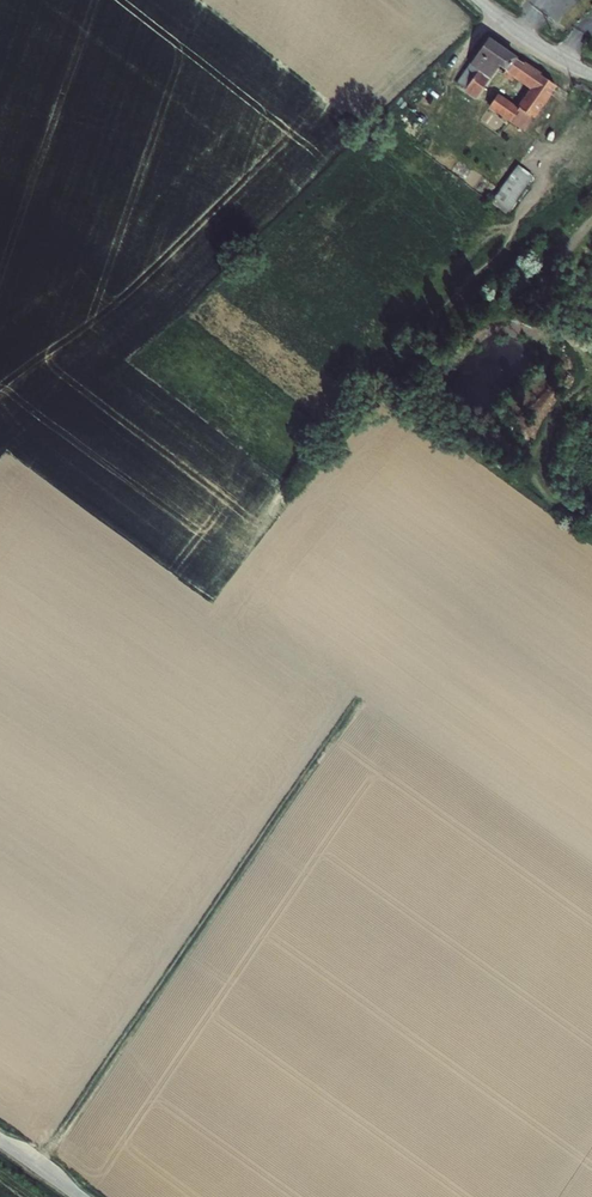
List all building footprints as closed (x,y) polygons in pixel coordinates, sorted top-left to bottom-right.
[(495,39),(463,81),(472,89),(480,95),(503,65),(537,87),(523,107),(502,94),(495,105),(530,129),(561,84),(495,39)] [(490,199),(520,161),(495,143),(465,180),(490,199)]
